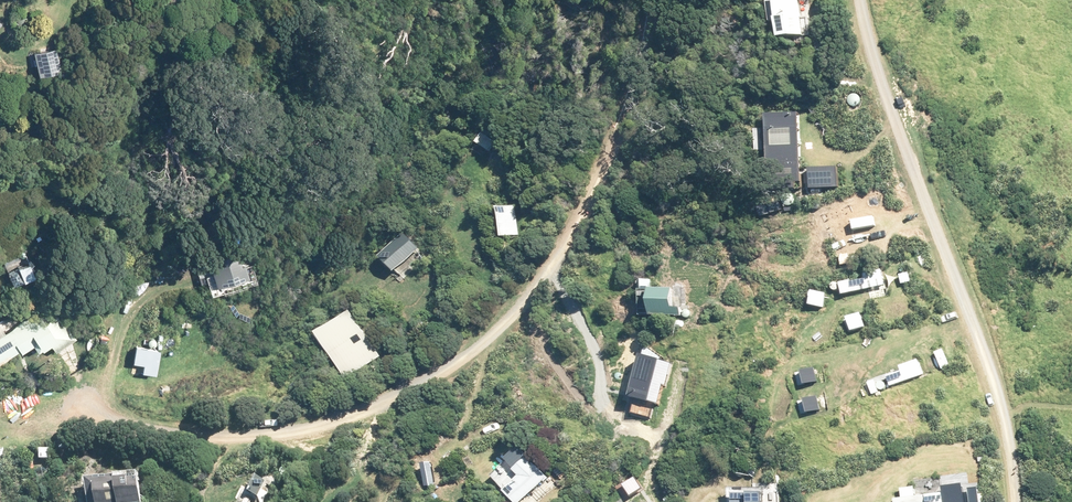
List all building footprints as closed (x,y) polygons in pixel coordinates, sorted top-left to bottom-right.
[(772,38),(803,33),(798,0),(766,0),(772,38)] [(55,46),(29,50),(34,74),(59,69),(55,46)] [(797,111),(761,112),(764,187),(792,187),(792,181),(799,181),(797,111)] [(836,186),(835,165),(806,167),(807,188),(836,186)] [(514,198),(493,201),(498,236),(519,233),(514,198)] [(402,232),(377,255),(391,271),(417,248),(402,232)] [(243,242),(196,255),(205,289),(252,277),(243,242)] [(884,283),(880,266),(861,270),(862,278),(839,283),(840,291),(884,283)] [(648,276),(632,277),(634,318),(686,316),(684,283),(648,284),(648,276)] [(0,329),(0,351),(41,332),(49,348),(81,334),(67,305),(44,316),(40,311),(0,329)] [(356,308),(316,333),(345,379),(385,355),(356,308)] [(670,363),(637,354),(626,394),(655,402),(661,383),(664,384),(670,363)] [(888,386),(922,373),(916,357),(897,365),(899,370),(885,376),(888,386)] [(801,383),(815,380),(813,367),(799,370),(801,383)] [(804,412),(818,409),(816,395),(802,398),(804,412)] [(481,473),(510,501),(531,501),(551,482),(511,443),(481,473)] [(78,482),(83,501),(140,501),(141,501),(134,469),(78,482)] [(943,475),(919,478),(921,489),(892,493),(893,501),(947,501),(943,475)] [(727,488),(728,501),(759,501),(759,488),(727,488)]
